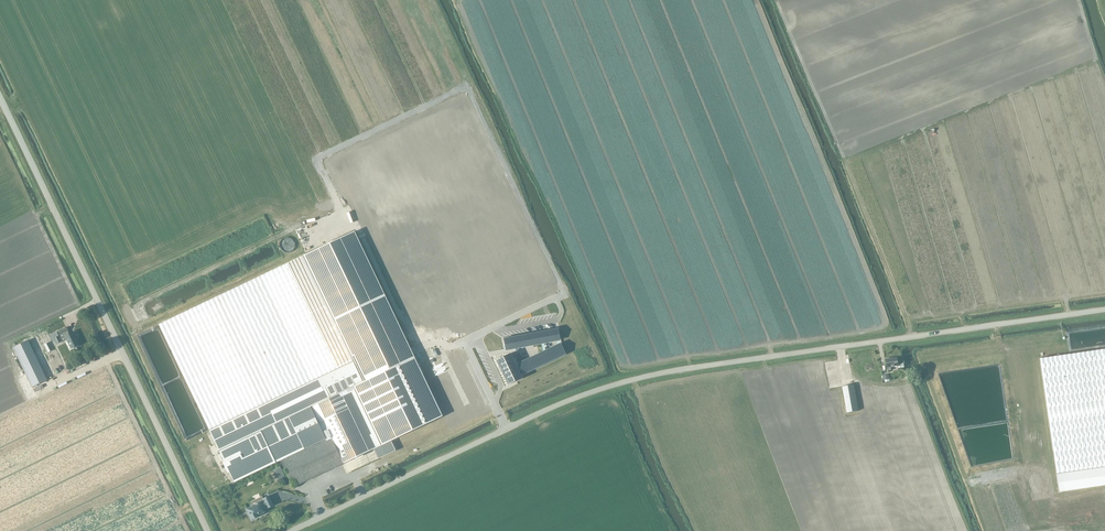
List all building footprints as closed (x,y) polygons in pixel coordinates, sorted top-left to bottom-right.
[(209,430),(234,483),(276,463),(281,461),(293,487),(369,451),(374,449),(379,459),(396,451),(391,441),(443,416),(412,351),(403,332),(355,231),(303,256),(326,306),(335,324),(353,361),(349,363),(346,364),(343,366),(339,367),(337,369),(273,400),(260,406),(209,430)] [(303,256),(286,264),(310,313),(315,324),(337,369),(339,367),(343,366),(346,364),(349,363),(353,361),(335,324),(326,306),(303,256)] [(223,294),(159,325),(209,430),(260,406),(273,400),(337,369),(315,324),(310,313),(286,264),(223,294)] [(57,375),(61,382),(70,378),(67,370),(71,369),(68,363),(64,365),(45,324),(9,340),(13,347),(28,340),(47,380),(57,375)] [(65,336),(69,346),(71,348),(79,345),(73,332),(69,334),(67,331),(68,330),(66,327),(58,331),(60,334),(63,332),(65,336)] [(559,340),(557,330),(503,341),(505,351),(559,340)] [(32,388),(47,380),(28,340),(13,347),(32,388)] [(509,385),(518,381),(515,376),(517,375),(518,377),(566,354),(562,345),(514,368),(508,355),(497,360),(509,385)] [(1040,358),(1059,491),(1104,485),(1104,349),(1040,358)] [(429,357),(423,360),(448,414),(455,411),(443,386),(439,388),(437,383),(441,381),(429,357)] [(898,365),(897,358),(886,359),(888,371),(891,370),(891,366),(898,365)] [(19,374),(14,377),(22,395),(28,392),(19,374)] [(842,386),(842,387),(847,412),(847,413),(859,411),(854,384),(842,386)] [(291,500),(287,488),(271,494),(274,504),(284,500),(285,502),(291,500)] [(247,510),(246,510),(247,513),(249,513),(249,514),(249,515),(252,520),(258,517),(258,516),(265,512),(264,509),(267,508),(267,509),(274,505),(273,505),(272,502),(270,499),(271,499),(270,499),(269,496),(259,500),(260,502),(247,509),(247,510)]
